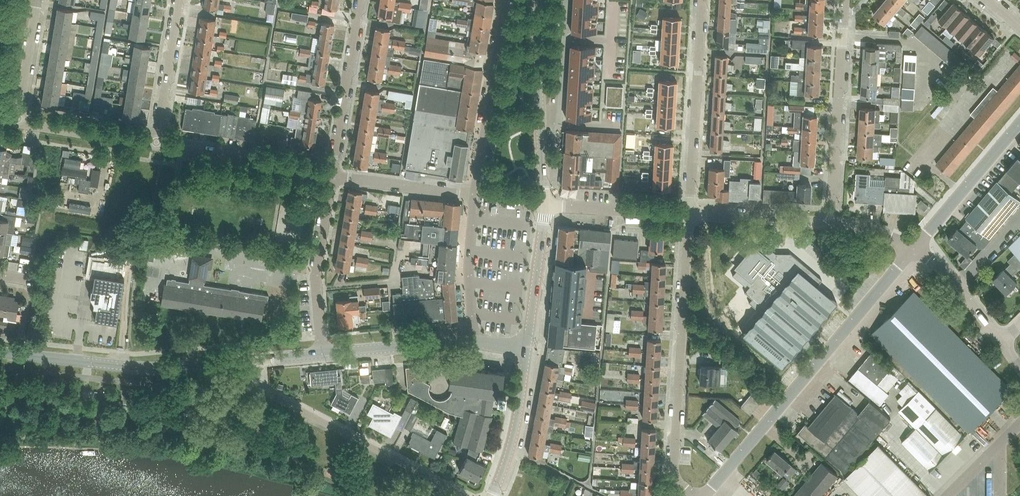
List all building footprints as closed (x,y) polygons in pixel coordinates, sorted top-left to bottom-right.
[(219,0),(204,0),(202,7),(230,11),(231,6),(218,4),(219,0)] [(338,0),(325,0),(324,8),(336,10),(338,0)] [(394,0),(380,0),(379,3),(394,5),(398,6),(398,10),(402,11),(404,11),(405,3),(399,2),(399,1),(394,0)] [(492,3),(481,1),(481,0),(476,0),(475,0),(474,0),(473,6),(476,6),(475,13),(491,16),(493,3),(492,3)] [(573,8),(598,10),(598,0),(573,0),(573,8)] [(824,0),(806,0),(806,4),(796,3),(795,9),(803,9),(809,10),(823,10),(824,0)] [(900,6),(893,0),(886,0),(881,5),(893,15),(896,11),(903,16),(907,12),(900,6)] [(149,15),(151,3),(135,1),(133,13),(149,15)] [(729,12),(730,3),(730,1),(719,1),(718,15),(729,16),(729,18),(736,19),(736,14),(729,12)] [(931,10),(936,5),(931,1),(926,6),(931,10)] [(275,3),(267,3),(266,11),(268,11),(267,22),(272,22),(273,12),(274,12),(275,3)] [(398,10),(398,6),(394,5),(379,3),(377,16),(379,16),(379,20),(400,24),(402,11),(398,10)] [(947,26),(963,8),(959,4),(957,6),(953,3),(939,19),(947,26)] [(881,5),(873,14),(885,24),(890,18),(893,20),(896,17),(893,15),(881,5)] [(418,8),(415,26),(424,27),(427,10),(418,8)] [(598,10),(573,8),(571,33),(596,34),(598,10)] [(956,33),(970,17),(966,13),(967,11),(963,8),(947,26),(956,33)] [(56,21),(71,23),(73,11),(58,9),(56,21)] [(823,22),(823,10),(809,10),(809,16),(795,15),(795,21),(809,21),(809,22),(823,22)] [(103,25),(104,17),(105,13),(91,11),(90,18),(97,20),(97,24),(103,25)] [(308,14),(292,12),(291,19),(307,22),(308,14)] [(147,27),(149,15),(133,13),(131,24),(147,27)] [(468,18),(467,21),(467,24),(489,28),(491,16),(475,13),(474,19),(468,18)] [(915,19),(920,23),(925,18),(920,13),(915,19)] [(735,29),(736,19),(729,18),(729,16),(718,15),(717,30),(728,31),(728,33),(735,33),(735,29)] [(680,30),(680,18),(662,17),(662,29),(680,30)] [(964,40),(980,22),(976,18),(974,20),(970,17),(956,33),(964,40)] [(198,33),(213,36),(215,21),(200,19),(198,33)] [(916,29),(920,23),(915,19),(911,24),(916,29)] [(466,27),(466,29),(472,30),(471,36),(471,37),(487,40),(489,28),(467,24),(467,21),(462,20),(461,27),(466,27)] [(69,35),(71,23),(56,21),(54,32),(69,35)] [(822,35),(823,22),(809,22),(808,28),(802,28),(794,27),(794,33),(802,33),(801,35),(808,35),(808,34),(822,35)] [(972,47),(986,31),(982,27),(984,25),(980,22),(964,40),(972,47)] [(145,39),(147,27),(131,24),(131,25),(123,23),(123,28),(130,29),(129,37),(145,39)] [(319,38),(331,40),(334,25),(321,23),(319,38)] [(919,38),(926,29),(922,26),(914,35),(919,38)] [(399,40),(388,39),(390,30),(375,28),(373,41),(392,44),(391,48),(394,48),(398,49),(399,40)] [(903,33),(907,37),(908,38),(912,33),(913,32),(908,28),(903,33)] [(679,41),(680,30),(662,29),(661,40),(679,41)] [(923,42),(930,33),(926,29),(919,38),(923,42)] [(735,33),(728,33),(728,31),(717,30),(716,45),(727,46),(727,48),(734,48),(734,44),(735,33)] [(986,31),(972,47),(981,54),(996,36),(992,32),(990,34),(986,31)] [(67,47),(69,35),(54,32),(52,44),(67,47)] [(211,50),(213,36),(198,33),(196,48),(211,50)] [(927,46),(935,37),(930,33),(923,42),(927,46)] [(471,37),(471,36),(468,36),(467,43),(448,40),(427,37),(424,55),(445,58),(465,61),(481,64),(483,52),(485,52),(487,40),(471,37)] [(931,49),(939,40),(935,37),(927,46),(931,49)] [(329,55),(331,40),(319,38),(316,53),(329,55)] [(821,47),(808,46),(809,40),(792,39),(792,47),(801,48),(801,52),(800,58),(820,59),(821,47)] [(420,47),(405,45),(405,41),(399,40),(398,49),(404,50),(403,53),(419,55),(420,47)] [(678,52),(679,41),(661,40),(660,51),(678,52)] [(935,53),(943,44),(939,40),(931,49),(935,53)] [(391,48),(392,44),(373,41),(371,53),(391,56),(393,57),(394,48),(391,48)] [(767,44),(746,43),(746,51),(765,52),(767,51),(767,44)] [(65,59),(67,47),(52,44),(50,56),(65,59)] [(939,56),(947,47),(943,44),(935,53),(939,56)] [(132,58),(148,60),(150,48),(134,45),(132,58)] [(595,47),(570,45),(569,70),(594,71),(595,47)] [(887,54),(887,49),(878,48),(864,47),(864,60),(879,61),(879,54),(887,54)] [(944,60),(951,51),(947,47),(939,56),(944,60)] [(208,65),(211,50),(196,48),(193,62),(208,65)] [(678,63),(678,52),(660,51),(660,62),(678,63)] [(948,63),(956,54),(951,51),(944,60),(948,63)] [(1018,61),(1019,59),(1019,57),(1014,52),(1011,56),(1018,61)] [(327,70),(329,55),(316,53),(314,67),(327,70)] [(390,62),(391,56),(371,53),(369,66),(383,68),(388,69),(387,73),(394,74),(395,65),(390,65),(390,62)] [(770,53),(769,60),(779,62),(780,55),(770,53)] [(952,67),(960,58),(956,54),(948,63),(952,67)] [(63,71),(65,59),(50,56),(48,68),(63,71)] [(714,75),(726,76),(726,71),(733,70),(734,65),(726,64),(727,56),(716,56),(715,57),(715,63),(715,62),(714,75)] [(146,72),(148,60),(132,58),(125,57),(124,62),(131,63),(130,69),(146,72)] [(820,59),(800,58),(799,64),(792,63),(792,69),(799,69),(819,71),(820,59)] [(960,58),(952,67),(957,71),(964,62),(960,58)] [(423,59),(419,83),(478,93),(480,80),(478,80),(480,68),(481,64),(465,61),(465,65),(423,59)] [(886,67),(886,61),(879,61),(864,60),(863,72),(878,73),(880,73),(881,67),(886,67)] [(206,79),(208,65),(193,62),(191,76),(206,79)] [(1019,93),(1019,65),(998,91),(993,87),(970,114),(975,118),(936,164),(950,175),(1019,93)] [(388,69),(383,68),(369,66),(367,78),(381,81),(383,72),(387,73),(388,69)] [(324,85),(327,70),(314,67),(313,74),(307,73),(306,76),(300,75),(299,80),(305,82),(305,81),(312,82),(311,83),(324,85)] [(61,82),(63,71),(48,68),(46,80),(61,82)] [(144,84),(146,72),(130,69),(124,68),(122,80),(128,81),(144,84)] [(819,83),(819,71),(799,69),(798,76),(791,75),(791,81),(819,83)] [(594,71),(569,70),(567,94),(592,95),(594,71)] [(259,83),(260,73),(245,71),(243,81),(259,83)] [(877,85),(878,73),(863,72),(862,84),(877,85)] [(283,73),(282,82),(295,84),(297,76),(283,73)] [(725,83),(726,76),(714,75),(714,76),(713,82),(714,81),(713,94),(724,95),(725,90),(732,89),(732,84),(725,83)] [(203,94),(206,79),(191,76),(189,91),(203,94)] [(764,88),(765,78),(757,77),(756,88),(764,88)] [(59,94),(61,82),(46,80),(44,92),(59,94)] [(676,93),(676,81),(659,80),(658,92),(676,93)] [(142,96),(144,84),(128,81),(126,93),(142,96)] [(818,95),(819,83),(791,81),(798,82),(797,97),(790,97),(790,103),(804,104),(804,97),(804,94),(818,95)] [(419,83),(405,170),(451,178),(460,179),(462,180),(469,136),(470,129),(472,129),(478,93),(419,83)] [(877,98),(877,85),(862,84),(862,97),(877,98)] [(607,86),(605,106),(622,107),(623,87),(607,86)] [(72,98),(91,101),(92,91),(86,90),(85,94),(73,92),(72,98)] [(297,98),(301,98),(299,111),(300,112),(300,113),(306,114),(319,117),(321,101),(310,99),(311,92),(298,90),(297,98)] [(383,101),(378,100),(379,92),(365,90),(363,103),(377,105),(382,106),(381,110),(387,111),(389,103),(383,102),(383,101)] [(112,98),(101,96),(101,92),(95,91),(94,101),(99,102),(108,104),(111,104),(112,98)] [(411,94),(399,92),(392,91),(391,97),(402,99),(400,108),(409,109),(410,101),(411,94)] [(57,107),(59,94),(44,92),(42,104),(57,107)] [(675,104),(676,93),(658,92),(657,103),(675,104)] [(140,107),(142,96),(126,93),(125,105),(140,107)] [(225,93),(224,102),(237,104),(239,96),(225,93)] [(592,95),(567,94),(566,119),(591,120),(592,95)] [(724,101),(724,95),(713,94),(713,95),(712,95),(712,100),(713,100),(712,113),(723,114),(724,109),(731,108),(731,103),(724,101)] [(108,104),(99,102),(94,101),(91,116),(105,119),(108,104)] [(935,114),(944,103),(941,101),(932,112),(935,114)] [(382,106),(377,105),(363,103),(361,115),(375,118),(376,111),(381,112),(381,110),(382,106)] [(674,115),(675,104),(657,103),(657,114),(674,115)] [(138,120),(140,107),(125,105),(123,117),(138,120)] [(817,116),(803,115),(804,106),(789,105),(789,112),(794,112),(794,127),(816,129),(817,116)] [(200,132),(203,110),(193,108),(192,109),(186,108),(182,129),(200,132)] [(879,121),(880,109),(861,108),(860,120),(875,121),(879,121)] [(217,135),(221,114),(214,113),(214,112),(203,110),(200,132),(217,135)] [(723,120),(723,114),(712,113),(712,114),(711,115),(711,119),(712,119),(711,132),(722,132),(723,128),(730,127),(730,122),(723,120)] [(235,138),(239,116),(228,114),(227,115),(221,114),(217,135),(235,138)] [(316,131),(319,117),(306,114),(305,120),(304,129),(316,131)] [(674,127),(674,115),(657,114),(656,126),(674,127)] [(374,126),(375,118),(361,115),(359,128),(373,130),(378,131),(377,135),(383,136),(385,128),(374,126)] [(239,116),(235,138),(253,141),(256,120),(250,119),(250,118),(239,116)] [(301,119),(288,117),(286,126),(299,128),(301,119)] [(762,118),(754,117),(753,130),(761,130),(762,118)] [(875,121),(860,120),(859,132),(874,133),(875,127),(881,127),(881,121),(879,121),(875,121)] [(816,129),(794,127),(788,127),(788,133),(802,134),(801,139),(801,140),(815,141),(816,129)] [(378,131),(373,130),(359,128),(357,141),(371,143),(372,134),(377,135),(378,131)] [(314,146),(316,131),(304,129),(304,130),(296,129),(295,137),(291,137),(289,148),(305,150),(306,145),(314,146)] [(621,134),(579,131),(565,131),(566,131),(565,151),(580,152),(603,153),(603,150),(620,151),(621,134)] [(722,139),(722,132),(711,132),(711,133),(710,138),(711,138),(710,151),(721,152),(721,147),(729,146),(729,141),(722,139)] [(878,145),(881,145),(882,133),(874,133),(859,132),(859,144),(878,145)] [(801,139),(794,139),(794,138),(781,137),(781,144),(794,145),(794,144),(801,145),(801,150),(801,152),(815,153),(815,141),(801,140),(801,139)] [(370,150),(371,143),(357,141),(355,153),(369,155),(374,156),(373,160),(379,161),(381,153),(374,152),(374,151),(370,150)] [(672,156),(673,144),(655,143),(654,155),(672,156)] [(744,144),(744,154),(757,154),(757,144),(744,144)] [(877,151),(878,145),(859,144),(858,157),(873,158),(873,150),(877,151)] [(10,162),(21,164),(21,163),(28,165),(29,153),(23,152),(22,157),(16,157),(10,157),(6,154),(6,149),(0,148),(0,160),(10,162)] [(617,191),(620,151),(603,150),(603,153),(580,152),(565,151),(564,151),(563,168),(585,170),(602,171),(605,171),(605,167),(612,168),(610,189),(610,190),(617,191)] [(801,152),(801,150),(794,150),(793,165),(783,165),(783,173),(800,174),(800,164),(814,165),(815,153),(801,152)] [(29,153),(28,165),(27,170),(34,171),(36,154),(29,153)] [(373,162),(373,160),(374,156),(369,155),(355,153),(353,166),(367,168),(368,162),(373,162)] [(671,167),(672,156),(654,155),(653,166),(671,167)] [(1000,179),(997,182),(997,181),(966,218),(968,220),(964,225),(987,244),(999,229),(998,228),(1019,202),(1019,201),(1011,193),(1019,183),(1019,158),(1018,156),(1007,170),(1000,179)] [(10,162),(0,160),(0,172),(8,173),(10,162)] [(61,175),(86,179),(88,172),(80,170),(81,163),(65,160),(64,167),(63,167),(61,175)] [(399,171),(400,160),(393,160),(392,170),(399,171)] [(723,182),(724,176),(729,176),(730,160),(724,160),(723,169),(709,168),(708,181),(723,182)] [(754,172),(754,163),(738,163),(738,172),(754,172)] [(671,178),(671,167),(653,166),(653,177),(671,178)] [(601,188),(610,189),(612,168),(605,167),(605,171),(602,171),(585,170),(563,168),(563,176),(562,186),(577,187),(578,187),(578,186),(594,187),(594,188),(601,188)] [(101,172),(92,171),(90,187),(98,188),(101,172)] [(8,173),(0,172),(0,183),(1,184),(2,177),(8,178),(8,173)] [(884,204),(885,186),(870,185),(871,174),(857,173),(855,202),(884,204)] [(886,176),(885,186),(884,204),(884,211),(916,213),(917,193),(909,193),(910,188),(900,187),(900,177),(886,176)] [(62,177),(61,183),(79,186),(80,180),(62,177)] [(670,190),(671,178),(653,177),(652,189),(670,190)] [(723,182),(708,181),(707,194),(716,194),(715,199),(749,201),(749,197),(759,198),(760,183),(750,182),(750,178),(740,177),(740,181),(729,180),(729,189),(723,189),(723,182)] [(90,180),(80,179),(79,185),(89,187),(90,180)] [(787,191),(787,198),(797,199),(797,200),(809,201),(810,185),(798,184),(797,191),(787,191)] [(79,185),(78,192),(88,193),(89,187),(79,185)] [(359,206),(360,205),(362,193),(348,190),(346,204),(359,206)] [(382,203),(394,202),(393,194),(382,194),(382,203)] [(406,200),(403,222),(430,224),(443,225),(459,227),(461,204),(411,199),(411,200),(406,200)] [(92,207),(70,203),(69,211),(91,214),(92,207)] [(357,219),(359,206),(346,204),(344,217),(357,219)] [(12,233),(15,216),(3,214),(2,220),(0,219),(0,231),(12,233)] [(355,232),(357,219),(344,217),(342,230),(355,232)] [(443,225),(430,224),(403,222),(400,238),(423,241),(423,240),(457,244),(459,227),(443,225)] [(987,244),(964,225),(959,230),(957,229),(948,239),(956,246),(955,247),(959,251),(960,250),(968,256),(977,246),(979,247),(985,247),(987,244)] [(602,231),(559,227),(557,244),(579,246),(587,247),(609,249),(611,232),(602,231)] [(353,245),(355,232),(342,230),(340,243),(353,245)] [(12,233),(0,231),(0,243),(5,244),(10,245),(12,233)] [(640,262),(646,262),(646,260),(656,260),(656,251),(662,252),(663,236),(651,235),(650,244),(649,244),(649,250),(641,250),(640,262)] [(21,245),(33,246),(34,238),(23,236),(21,245)] [(1009,247),(1015,253),(1019,258),(1019,237),(1009,247)] [(88,240),(81,239),(79,249),(87,250),(88,240)] [(455,267),(457,244),(423,240),(423,241),(422,258),(411,257),(411,263),(432,265),(455,267)] [(351,258),(353,245),(340,243),(337,256),(351,258)] [(760,313),(743,334),(742,334),(781,367),(791,356),(796,361),(815,339),(809,334),(836,302),(817,286),(822,281),(790,254),(787,258),(785,255),(780,260),(776,257),(777,255),(763,243),(757,250),(753,247),(736,268),(737,269),(732,275),(745,286),(747,284),(749,287),(744,293),(752,299),(749,303),(760,313)] [(587,247),(579,246),(557,244),(556,261),(555,260),(555,261),(586,264),(590,265),(596,265),(602,266),(608,266),(609,249),(587,247)] [(32,247),(28,247),(21,245),(20,252),(31,254),(32,247)] [(160,247),(152,245),(151,255),(158,256),(160,247)] [(1019,269),(1019,258),(1015,253),(1008,261),(1011,264),(1004,270),(1004,269),(993,279),(1007,293),(1017,283),(1010,276),(1017,270),(1018,271),(1019,269)] [(167,279),(166,284),(165,289),(163,289),(161,304),(261,321),(264,306),(267,307),(269,296),(204,285),(205,281),(207,269),(211,270),(212,262),(208,261),(209,258),(193,256),(189,279),(189,282),(167,279)] [(348,271),(351,258),(337,256),(335,269),(348,271)] [(583,294),(586,264),(555,261),(552,291),(583,294)] [(665,277),(665,264),(652,263),(646,263),(646,268),(652,269),(651,276),(665,277)] [(873,273),(876,269),(871,264),(868,268),(873,273)] [(403,293),(393,294),(393,303),(393,304),(395,324),(404,323),(404,324),(406,324),(405,320),(438,317),(439,320),(457,318),(454,289),(454,281),(454,278),(455,268),(455,267),(432,265),(431,274),(436,275),(435,279),(419,278),(419,275),(402,277),(403,287),(402,287),(403,293)] [(124,279),(95,274),(92,289),(91,289),(90,295),(92,299),(93,304),(93,307),(96,308),(94,319),(105,321),(117,323),(124,279)] [(664,290),(665,277),(651,276),(651,282),(645,282),(645,285),(639,285),(638,293),(644,293),(644,289),(664,290)] [(378,288),(364,289),(365,298),(379,297),(378,288)] [(663,304),(664,290),(644,289),(644,293),(644,295),(650,296),(650,303),(663,304)] [(569,322),(580,323),(583,298),(583,294),(552,291),(552,295),(550,320),(569,322)] [(914,292),(871,334),(969,432),(1006,396),(1011,390),(914,292)] [(366,311),(365,306),(359,306),(358,296),(350,296),(349,298),(349,300),(336,301),(337,302),(336,302),(335,304),(336,307),(337,308),(338,314),(352,313),(360,312),(366,311)] [(7,297),(4,316),(8,316),(7,319),(16,321),(19,301),(14,301),(14,298),(7,297)] [(662,317),(663,304),(650,303),(649,315),(649,316),(662,317)] [(607,312),(605,331),(612,331),(614,313),(607,312)] [(339,326),(353,325),(352,313),(338,314),(339,326)] [(661,330),(662,317),(649,316),(649,315),(643,315),(643,319),(642,319),(642,322),(648,322),(648,329),(661,330)] [(580,323),(569,322),(550,320),(547,345),(594,349),(597,325),(580,323)] [(647,353),(660,353),(661,340),(647,339),(647,352),(647,353)] [(567,350),(564,350),(564,349),(548,347),(545,363),(545,364),(564,367),(561,366),(561,363),(565,363),(567,350)] [(659,366),(660,353),(647,353),(647,352),(641,352),(640,356),(640,358),(646,358),(646,366),(659,366)] [(858,368),(878,384),(889,370),(870,354),(864,361),(858,368)] [(545,364),(542,376),(556,379),(556,378),(562,380),(563,373),(571,374),(572,368),(564,367),(545,364)] [(469,447),(468,452),(467,456),(459,471),(470,476),(469,480),(475,484),(477,480),(485,466),(476,461),(478,456),(479,457),(480,450),(482,451),(492,416),(491,416),(492,406),(494,397),(496,397),(496,399),(504,400),(505,392),(501,391),(504,372),(496,371),(497,368),(491,367),(490,371),(455,366),(454,371),(451,370),(448,385),(452,386),(451,391),(450,394),(447,397),(444,399),(441,400),(440,400),(436,399),(433,397),(430,394),(429,390),(429,386),(430,384),(423,380),(422,373),(422,372),(422,371),(421,370),(421,369),(420,368),(419,367),(418,367),(417,366),(415,366),(414,366),(405,367),(407,390),(449,412),(461,416),(453,443),(469,447)] [(658,380),(659,366),(646,366),(645,379),(658,380)] [(721,384),(722,367),(714,367),(701,366),(700,383),(721,384)] [(385,368),(386,381),(386,384),(394,388),(392,368),(385,368)] [(889,394),(878,384),(858,368),(849,379),(880,405),(889,394)] [(336,389),(341,388),(341,381),(337,381),(336,369),(310,371),(311,385),(335,383),(336,389)] [(556,378),(556,379),(542,376),(540,389),(553,392),(555,384),(562,386),(563,380),(562,380),(556,378)] [(657,393),(658,380),(645,379),(644,392),(657,393)] [(890,389),(894,392),(898,385),(894,382),(890,389)] [(351,394),(349,397),(342,393),(341,388),(336,389),(336,393),(331,404),(350,414),(358,398),(351,394)] [(540,389),(538,402),(551,405),(552,398),(564,400),(565,392),(560,391),(559,393),(553,392),(540,389)] [(752,393),(762,401),(765,397),(756,389),(752,393)] [(916,428),(912,431),(902,442),(930,471),(964,437),(919,391),(899,411),(916,428)] [(657,406),(657,393),(644,392),(643,405),(657,406)] [(758,406),(762,401),(752,393),(748,398),(758,406)] [(809,427),(806,424),(805,424),(798,432),(845,472),(891,419),(871,403),(861,416),(836,395),(809,427)] [(411,412),(417,401),(417,400),(411,397),(405,409),(411,412)] [(754,410),(758,406),(748,398),(744,402),(754,410)] [(596,402),(581,399),(580,408),(594,411),(596,402)] [(737,430),(734,428),(740,421),(715,399),(703,413),(719,427),(707,441),(712,444),(710,446),(714,449),(715,448),(720,451),(733,435),(736,437),(739,433),(737,431),(737,430)] [(1001,408),(1012,416),(1018,407),(1007,399),(1001,408)] [(548,417),(551,405),(538,402),(535,415),(548,417)] [(750,415),(754,410),(744,402),(741,407),(750,415)] [(169,408),(152,403),(148,414),(165,420),(169,408)] [(390,435),(400,416),(394,413),(393,415),(373,404),(369,413),(374,416),(370,424),(390,435)] [(656,420),(657,406),(643,405),(643,419),(656,420)] [(418,416),(414,414),(411,412),(404,427),(410,430),(418,416)] [(444,415),(440,424),(444,426),(448,417),(444,415)] [(548,418),(548,417),(535,415),(533,428),(546,431),(547,424),(553,425),(559,426),(560,418),(555,417),(554,419),(548,418)] [(544,444),(546,431),(533,428),(530,441),(544,444)] [(420,448),(435,456),(447,434),(437,429),(431,441),(417,434),(417,433),(413,431),(411,435),(412,436),(409,442),(408,441),(406,444),(408,445),(408,444),(419,450),(420,448)] [(642,429),(641,442),(654,443),(655,430),(642,429)] [(541,456),(544,444),(530,441),(528,455),(541,457),(541,456)] [(654,456),(654,443),(641,442),(640,456),(654,456)] [(844,479),(861,495),(929,495),(878,444),(844,479)] [(791,464),(775,451),(771,455),(770,454),(767,458),(768,459),(767,460),(778,470),(776,473),(780,477),(783,474),(788,478),(796,469),(791,465),(791,464)] [(653,470),(654,456),(640,456),(640,461),(634,461),(634,464),(628,464),(627,472),(633,472),(633,468),(640,468),(639,469),(653,470)] [(829,487),(837,476),(822,463),(794,495),(821,495),(829,487)] [(652,483),(653,470),(639,469),(639,482),(652,483)] [(652,483),(639,482),(638,488),(629,488),(629,491),(626,490),(626,495),(632,495),(649,495),(651,495),(652,483)]
